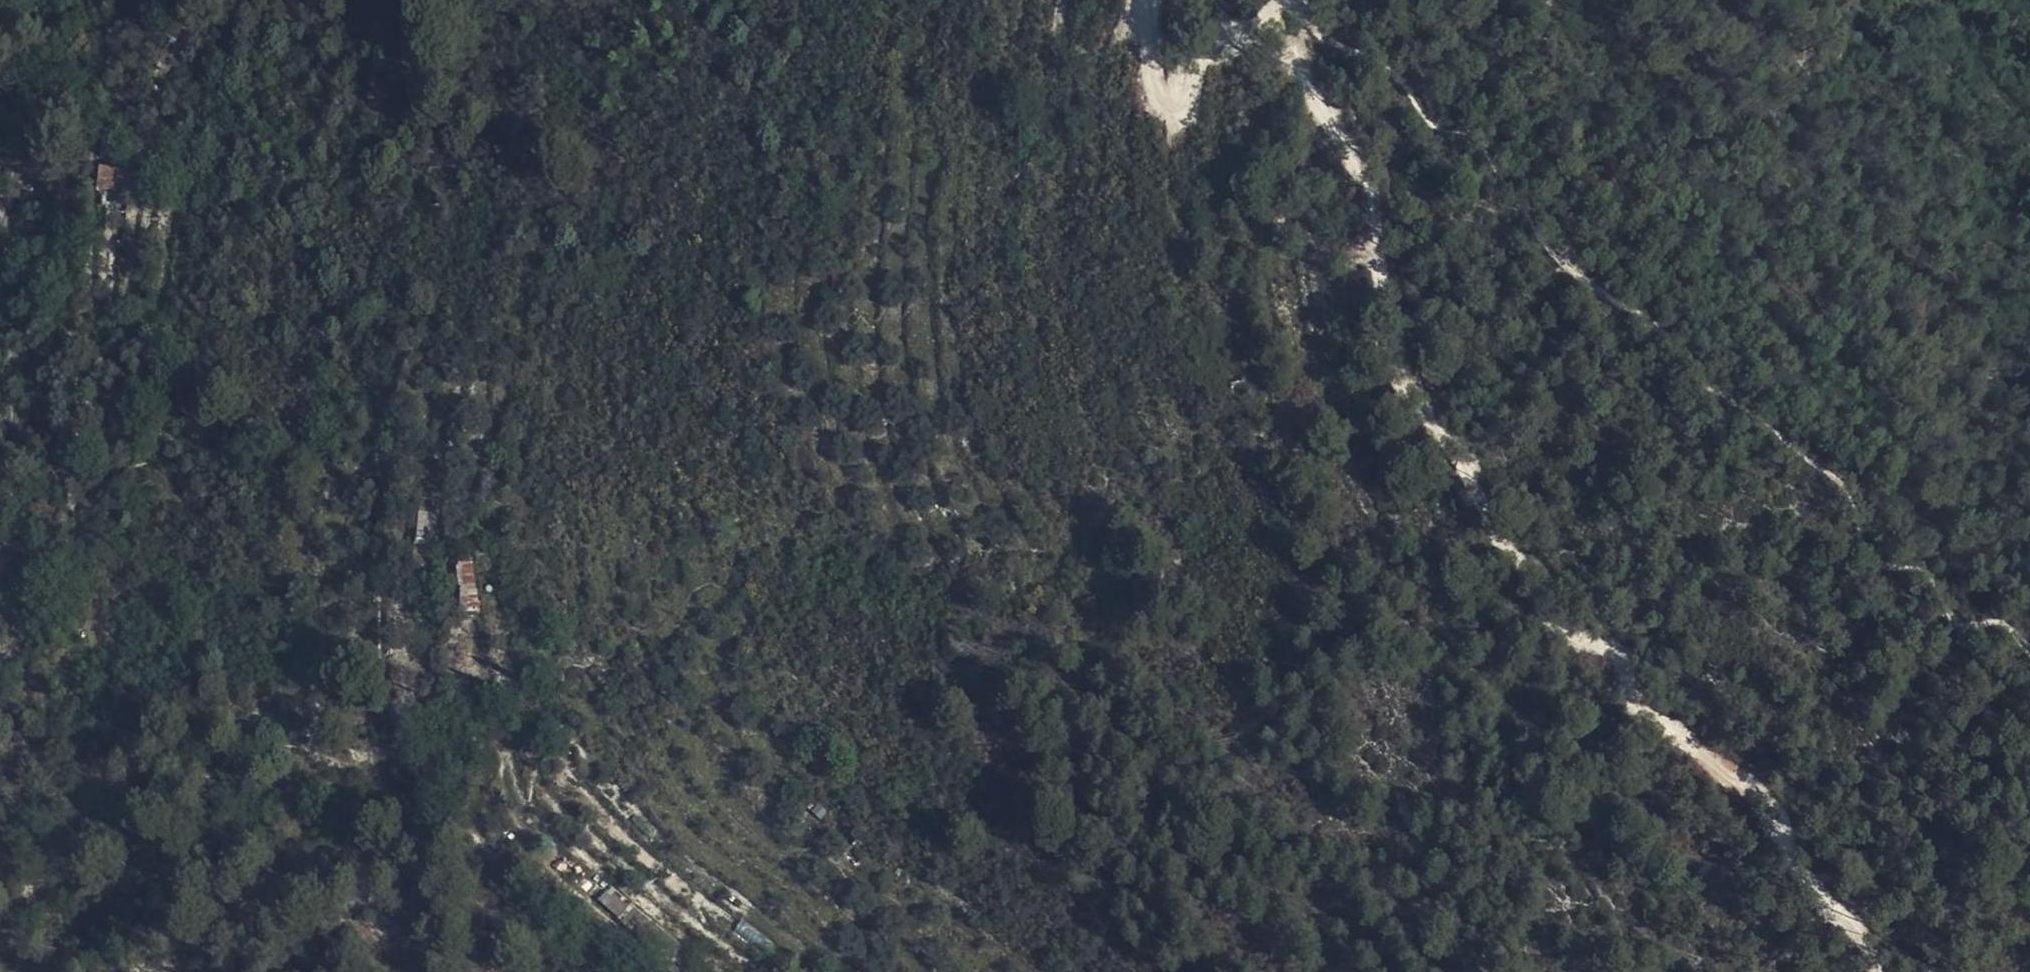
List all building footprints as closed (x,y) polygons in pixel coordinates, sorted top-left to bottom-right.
[(100,196),(116,200),(121,177),(106,173),(100,196)] [(121,177),(116,200),(135,204),(134,209),(146,212),(152,184),(121,177)] [(478,609),(473,558),(456,559),(460,611),(478,609)] [(888,866),(874,854),(867,862),(879,875),(888,866)] [(610,887),(598,897),(614,916),(626,906),(610,887)]
